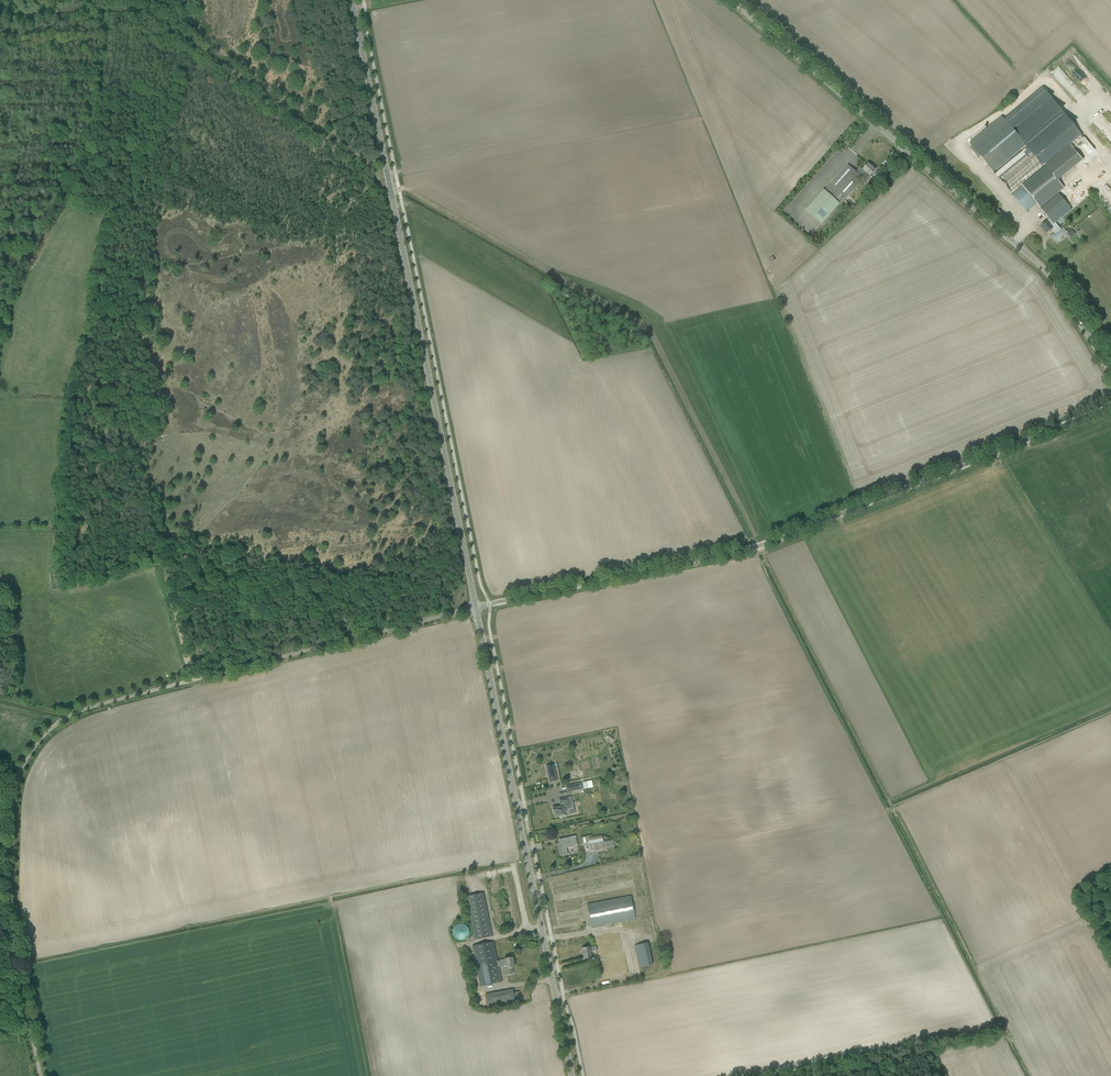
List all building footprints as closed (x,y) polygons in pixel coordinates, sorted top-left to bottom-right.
[(1002,117),(970,144),(972,146),(972,147),(972,148),(972,149),(972,150),(972,151),(973,151),(973,152),(975,154),(976,155),(977,155),(977,156),(978,156),(979,156),(980,156),(981,156),(993,172),(1026,145),(1024,143),(1062,111),(1043,88),(1005,120),(1002,117)] [(1031,152),(999,179),(1010,192),(1024,180),(1026,183),(1011,195),(1012,196),(1013,195),(1026,212),(1037,203),(1040,207),(1063,187),(1046,166),(1030,180),(1028,177),(1081,133),(1062,111),(1024,143),(1026,145),(1031,152)] [(806,209),(822,224),(863,178),(867,173),(870,176),(872,174),(875,170),(868,164),(863,170),(860,167),(855,172),(848,165),(825,190),(824,189),(806,209)] [(1064,186),(1070,192),(1080,184),(1075,177),(1064,186)] [(873,179),(867,185),(871,188),(877,182),(873,179)] [(1046,234),(1052,229),(1054,228),(1055,229),(1058,227),(1055,223),(1071,210),(1058,194),(1040,208),(1049,218),(1045,222),(1046,222),(1040,227),(1046,234)] [(810,224),(815,228),(818,224),(813,220),(810,224)] [(1056,241),(1066,232),(1063,229),(1053,237),(1056,241)] [(1072,230),(1067,234),(1071,238),(1076,234),(1072,230)] [(557,781),(553,765),(546,766),(549,782),(557,781)] [(571,785),(572,791),(582,789),(581,783),(571,785)] [(573,809),(571,803),(572,803),(571,798),(568,799),(568,798),(559,799),(560,804),(561,804),(561,807),(553,809),(553,813),(555,813),(556,817),(559,817),(568,815),(567,810),(573,809)] [(562,855),(563,856),(565,856),(565,855),(568,854),(566,848),(573,847),(572,845),(577,844),(575,837),(576,837),(576,836),(559,840),(560,846),(558,846),(560,856),(562,855)] [(614,847),(613,840),(602,842),(601,836),(588,838),(589,845),(590,851),(614,847)] [(466,896),(474,940),(492,936),(483,893),(466,896)] [(587,905),(591,927),(635,919),(630,896),(587,905)] [(455,926),(454,927),(453,929),(452,930),(452,932),(452,933),(453,935),(453,937),(455,938),(456,939),(457,940),(459,940),(460,940),(462,940),(463,940),(465,939),(467,938),(467,937),(468,935),(469,933),(469,931),(468,930),(468,928),(467,927),(465,926),(463,925),(462,924),(460,924),(459,924),(457,925),(456,925),(455,926)] [(591,956),(590,952),(596,951),(601,976),(621,972),(613,934),(599,937),(593,938),(595,946),(589,948),(582,949),(583,958),(591,956)] [(504,960),(501,960),(500,960),(497,961),(493,942),(488,943),(472,947),(480,986),(496,983),(501,982),(498,966),(505,964),(506,969),(504,969),(505,975),(513,973),(512,968),(514,967),(512,958),(504,959),(504,960)] [(653,965),(648,943),(634,946),(640,974),(654,971),(653,965)] [(513,989),(485,995),(488,1009),(516,1003),(513,989)]
